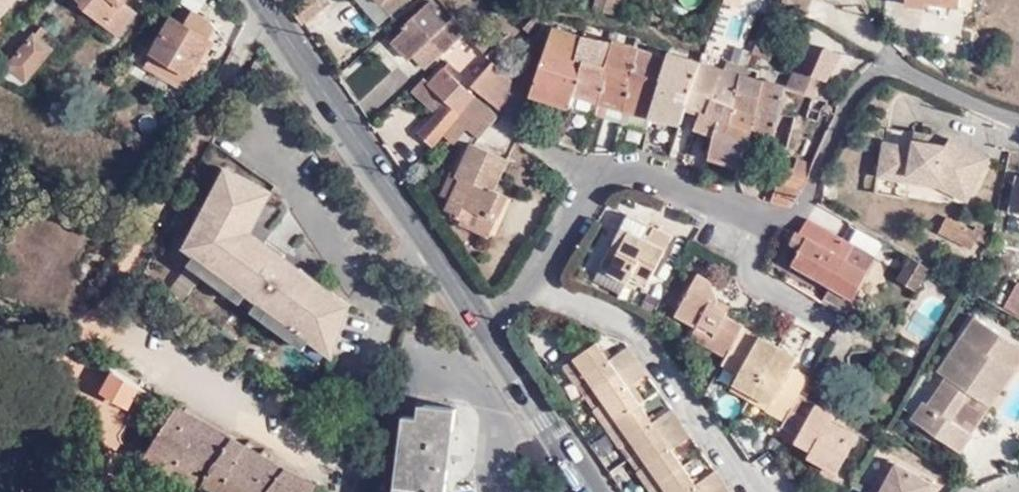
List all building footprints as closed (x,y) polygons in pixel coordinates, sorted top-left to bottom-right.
[(13,0),(0,0),(0,14),(13,0)] [(83,4),(82,6),(117,33),(134,11),(122,3),(124,0),(78,0),(83,4)] [(198,13),(207,0),(179,0),(198,13)] [(381,23),(393,12),(382,0),(359,0),(381,23)] [(393,12),(407,0),(382,0),(393,12)] [(469,29),(461,21),(453,28),(433,8),(436,5),(432,0),(430,0),(405,24),(419,39),(426,32),(438,43),(441,43),(448,50),(451,47),(469,29)] [(461,21),(442,0),(441,0),(436,5),(433,8),(453,28),(461,21)] [(613,14),(617,0),(597,0),(594,8),(613,14)] [(812,0),(783,0),(782,1),(807,12),(812,0)] [(528,32),(544,16),(538,9),(533,14),(535,16),(524,28),(528,32)] [(210,23),(190,10),(181,25),(170,17),(143,67),(180,89),(213,30),(210,23)] [(757,39),(763,23),(755,21),(747,39),(756,43),(757,39)] [(38,26),(0,73),(0,74),(20,82),(48,48),(38,39),(44,30),(38,26)] [(571,106),(575,94),(588,59),(579,55),(583,35),(553,28),(530,94),(571,106)] [(490,53),(483,45),(478,39),(469,29),(451,47),(473,71),(490,53)] [(483,45),(494,32),(489,29),(478,39),(483,45)] [(502,39),(494,32),(483,45),(490,53),(502,39)] [(507,35),(502,39),(490,53),(495,58),(499,63),(517,44),(507,35)] [(575,94),(601,101),(613,43),(583,35),(579,55),(588,59),(575,94)] [(756,43),(752,53),(769,59),(775,45),(757,39),(756,43)] [(601,101),(626,108),(640,48),(614,40),(613,43),(601,101)] [(793,89),(813,95),(821,77),(825,80),(839,56),(824,47),(817,62),(799,54),(785,87),(793,89)] [(647,114),(650,115),(667,57),(640,48),(626,108),(647,114)] [(686,107),(701,62),(690,59),(669,51),(667,57),(650,115),(681,124),(686,107)] [(495,58),(490,53),(473,71),(467,78),(472,83),(495,58)] [(513,78),(499,63),(495,58),(472,83),(501,110),(513,78)] [(731,105),(742,64),(727,59),(724,68),(701,62),(686,107),(700,112),(707,114),(712,99),(731,105)] [(793,89),(785,87),(756,79),(759,70),(747,66),(742,64),(731,105),(756,111),(752,133),(772,140),(777,146),(788,149),(791,130),(797,129),(799,122),(794,121),(795,117),(778,113),(781,101),(789,102),(793,89)] [(476,97),(467,89),(445,69),(430,86),(446,103),(437,114),(419,132),(433,147),(436,142),(456,120),(476,97)] [(413,89),(437,114),(446,103),(430,86),(423,80),(413,89)] [(92,93),(100,98),(108,86),(101,81),(92,93)] [(598,115),(601,101),(575,94),(571,106),(598,115)] [(825,108),(826,103),(827,99),(813,95),(807,117),(818,120),(820,108),(825,108)] [(490,124),(497,115),(476,97),(456,120),(477,139),(490,124)] [(728,117),(731,105),(712,99),(707,114),(700,112),(695,127),(714,135),(715,127),(716,127),(719,117),(728,117)] [(712,156),(739,166),(744,168),(752,133),(756,111),(731,105),(728,117),(719,117),(716,127),(715,127),(714,135),(712,156)] [(888,128),(885,141),(917,146),(918,140),(919,133),(888,128)] [(560,143),(572,148),(576,140),(563,134),(560,143)] [(912,181),(944,186),(973,202),(994,158),(952,137),(951,144),(918,140),(917,146),(885,141),(880,177),(912,181)] [(466,154),(474,145),(470,143),(466,154)] [(508,160),(474,145),(466,154),(457,177),(460,178),(451,200),(446,210),(454,213),(453,216),(468,222),(473,211),(488,218),(499,192),(494,190),(508,160)] [(804,185),(809,174),(783,166),(770,201),(791,207),(801,185),(804,185)] [(183,246),(260,303),(285,257),(249,230),(270,191),(224,167),(183,246)] [(460,178),(457,177),(450,175),(440,196),(451,200),(460,178)] [(912,181),(880,177),(878,193),(910,198),(912,181)] [(1015,177),(1012,184),(1008,211),(1018,213),(1018,178),(1015,177)] [(508,196),(499,192),(488,218),(496,222),(508,196)] [(496,222),(488,218),(473,211),(468,222),(466,227),(489,238),(496,222)] [(615,242),(602,264),(628,277),(631,278),(635,273),(651,280),(675,236),(631,212),(624,225),(631,229),(622,245),(615,242)] [(987,246),(993,236),(975,227),(973,230),(945,217),(937,231),(972,249),(976,240),(987,246)] [(874,257),(807,219),(802,230),(800,234),(796,231),(789,243),(799,250),(792,263),(853,297),(874,257)] [(624,225),(615,242),(622,245),(631,229),(624,225)] [(934,276),(937,271),(910,256),(897,279),(916,290),(926,271),(934,276)] [(285,257),(260,303),(296,329),(320,284),(285,257)] [(628,277),(602,264),(595,277),(620,290),(628,277)] [(739,331),(743,323),(726,313),(729,308),(717,303),(720,298),(712,294),(716,287),(713,277),(700,270),(677,312),(699,323),(692,334),(727,353),(739,331)] [(635,273),(631,278),(647,287),(651,280),(635,273)] [(1008,302),(1018,308),(1018,283),(1008,302)] [(320,284),(296,329),(332,355),(349,304),(320,284)] [(717,303),(729,308),(731,304),(720,298),(717,303)] [(1018,362),(1018,344),(976,315),(939,370),(948,377),(929,403),(925,400),(914,417),(961,450),(973,432),(952,418),(970,391),(991,405),(1018,362)] [(762,334),(743,323),(739,331),(757,341),(762,334)] [(802,383),(808,373),(797,366),(794,372),(789,368),(793,363),(798,354),(762,334),(757,341),(739,331),(727,353),(724,359),(742,370),(736,380),(754,389),(771,400),(768,406),(785,415),(798,392),(802,383)] [(720,473),(702,486),(677,451),(695,438),(676,411),(659,424),(635,391),(654,378),(636,351),(617,364),(604,346),(571,368),(585,388),(595,382),(603,393),(611,407),(602,413),(624,446),(635,440),(644,453),(652,465),(642,472),(656,491),(733,491),(720,473)] [(137,384),(113,369),(103,388),(127,402),(137,384)] [(754,389),(736,380),(733,386),(751,396),(754,389)] [(595,382),(585,388),(593,401),(603,393),(595,382)] [(751,396),(768,406),(771,400),(754,389),(751,396)] [(833,412),(798,392),(785,415),(780,424),(798,435),(794,441),(810,451),(807,456),(824,466),(827,459),(839,466),(857,435),(843,428),(829,420),(833,412)] [(603,393),(593,401),(602,413),(611,407),(603,393)] [(403,413),(393,491),(443,491),(455,408),(424,403),(422,416),(414,415),(403,413)] [(312,485),(313,482),(252,448),(175,406),(164,423),(160,421),(154,430),(159,433),(145,454),(202,487),(204,484),(220,491),(310,491),(312,485)] [(847,420),(833,412),(829,420),(843,428),(847,420)] [(344,424),(338,420),(335,424),(343,430),(344,424)] [(318,425),(312,422),(307,430),(314,434),(318,425)] [(335,425),(328,422),(324,429),(331,433),(335,425)] [(780,424),(776,433),(793,443),(794,441),(798,435),(780,424)] [(635,440),(624,446),(634,460),(644,453),(635,440)] [(644,453),(634,460),(642,472),(652,465),(644,453)] [(827,459),(824,466),(836,472),(839,466),(827,459)] [(883,483),(895,462),(888,459),(877,479),(883,483)] [(895,462),(883,483),(877,479),(870,491),(926,491),(931,482),(895,462)] [(836,472),(824,466),(820,473),(832,479),(836,472)] [(931,482),(926,491),(932,491),(936,485),(931,482)]
